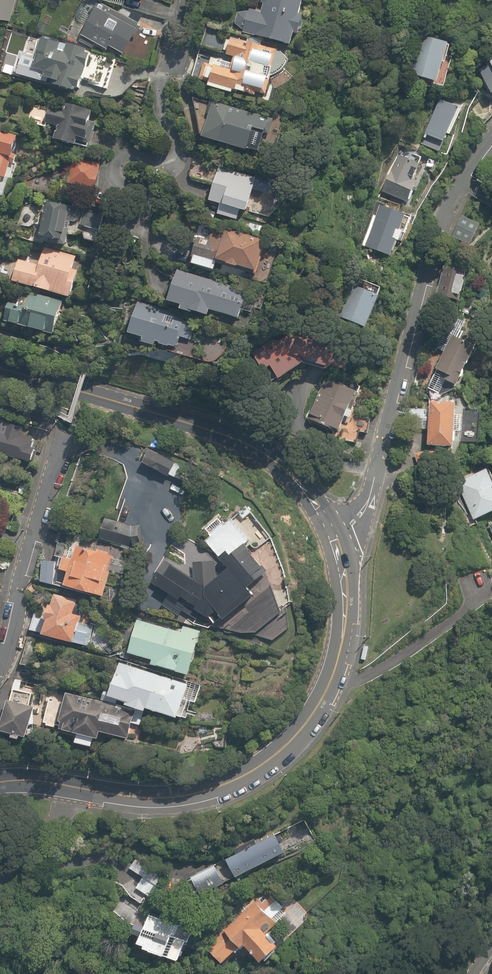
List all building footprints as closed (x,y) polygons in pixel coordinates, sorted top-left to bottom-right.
[(6,24),(14,0),(0,0),(0,22),(6,24)] [(100,0),(99,0),(82,34),(126,56),(143,21),(100,0)] [(141,9),(144,0),(106,0),(141,9)] [(243,36),(297,49),(308,3),(296,0),(263,0),(261,12),(249,10),(243,36)] [(225,42),(218,41),(219,36),(205,32),(203,37),(201,47),(223,53),(225,42)] [(451,56),(454,47),(419,35),(406,73),(437,84),(436,87),(445,90),(457,58),(451,56)] [(209,88),(233,94),(234,91),(256,96),(258,90),(264,91),(274,48),(227,37),(225,42),(223,53),(232,55),(229,64),(200,57),(195,77),(211,81),(209,88)] [(79,95),(84,81),(107,92),(117,62),(92,54),(44,40),(33,73),(45,77),(43,84),(79,95)] [(488,61),(490,63),(469,76),(478,92),(488,86),(491,93),(491,59),(488,61)] [(268,140),(274,118),(212,100),(201,140),(257,157),(263,138),(268,140)] [(422,145),(442,155),(463,112),(443,103),(422,145)] [(62,109),(51,106),(45,127),(58,130),(54,143),(79,150),(82,137),(88,139),(95,115),(62,106),(62,109)] [(6,210),(24,138),(0,132),(0,208),(6,210)] [(410,183),(417,168),(398,159),(382,196),(414,210),(423,189),(410,183)] [(101,165),(72,161),(68,192),(97,195),(101,165)] [(260,182),(219,170),(209,203),(221,206),(217,217),(265,231),(275,198),(257,193),(260,182)] [(72,206),(47,202),(41,245),(65,249),(72,206)] [(400,216),(382,206),(363,245),(391,259),(398,244),(394,242),(407,217),(401,214),(400,216)] [(103,215),(85,209),(78,228),(97,234),(103,215)] [(481,228),(460,218),(450,239),(471,249),(481,228)] [(259,275),(268,240),(202,224),(192,267),(216,272),(218,265),(259,275)] [(43,260),(20,253),(11,281),(70,299),(82,261),(46,250),(43,260)] [(463,299),(467,279),(460,277),(461,272),(443,268),(437,298),(453,301),(453,297),(463,299)] [(179,271),(169,305),(183,309),(181,314),(208,322),(210,314),(238,322),(247,291),(179,271)] [(382,299),(379,298),(383,291),(370,284),(367,291),(354,284),(338,318),(367,331),(382,299)] [(15,289),(5,324),(57,338),(67,303),(15,289)] [(139,345),(177,353),(180,340),(192,342),(196,322),(137,309),(130,337),(141,339),(139,345)] [(270,370),(279,384),(316,362),(297,329),(253,355),(264,374),(270,370)] [(328,338),(318,371),(353,381),(363,348),(328,338)] [(438,373),(428,391),(439,397),(446,385),(457,391),(478,350),(455,339),(438,373)] [(359,392),(328,379),(310,422),(341,435),(359,392)] [(408,430),(430,431),(429,449),(457,450),(459,404),(432,402),(431,409),(410,408),(408,430)] [(462,405),(459,441),(475,442),(477,406),(462,405)] [(30,461),(38,434),(0,423),(0,452),(30,461)] [(178,464),(145,450),(139,465),(171,479),(178,464)] [(484,522),(491,518),(491,475),(469,484),(484,522)] [(272,643),(291,632),(287,608),(282,613),(268,574),(246,549),(251,545),(221,513),(204,530),(211,537),(205,542),(223,561),(220,564),(228,574),(216,584),(215,565),(193,566),(192,582),(170,564),(153,586),(210,625),(272,643)] [(142,527),(105,520),(101,542),(138,549),(142,527)] [(67,558),(64,573),(69,574),(66,590),(105,597),(112,553),(74,547),(72,559),(67,558)] [(57,561),(42,560),(41,582),(55,584),(57,561)] [(44,639),(89,646),(92,626),(81,624),(82,616),(75,615),(77,600),(54,596),(53,607),(50,607),(44,639)] [(31,617),(27,634),(43,637),(46,620),(31,617)] [(189,677),(201,632),(184,627),(183,630),(179,629),(178,633),(136,622),(127,657),(152,663),(151,667),(189,677)] [(119,662),(108,699),(128,705),(127,709),(147,715),(148,711),(178,721),(190,684),(119,662)] [(33,696),(14,691),(11,703),(8,702),(1,731),(14,734),(12,740),(20,742),(22,736),(26,737),(34,709),(30,708),(33,696)] [(64,699),(49,696),(42,725),(57,728),(64,699)] [(75,744),(96,749),(98,743),(102,744),(104,735),(130,741),(136,718),(131,717),(132,715),(125,713),(125,712),(116,710),(117,708),(69,697),(59,737),(76,741),(75,744)] [(222,853),(234,878),(285,853),(273,829),(222,853)] [(142,879),(136,888),(156,901),(171,876),(138,855),(128,871),(142,879)] [(214,865),(186,882),(197,900),(225,883),(214,865)] [(271,934),(280,925),(257,902),(207,952),(225,971),(243,953),(263,972),(286,949),(271,934)] [(193,931),(153,915),(139,949),(185,968),(193,931)]
